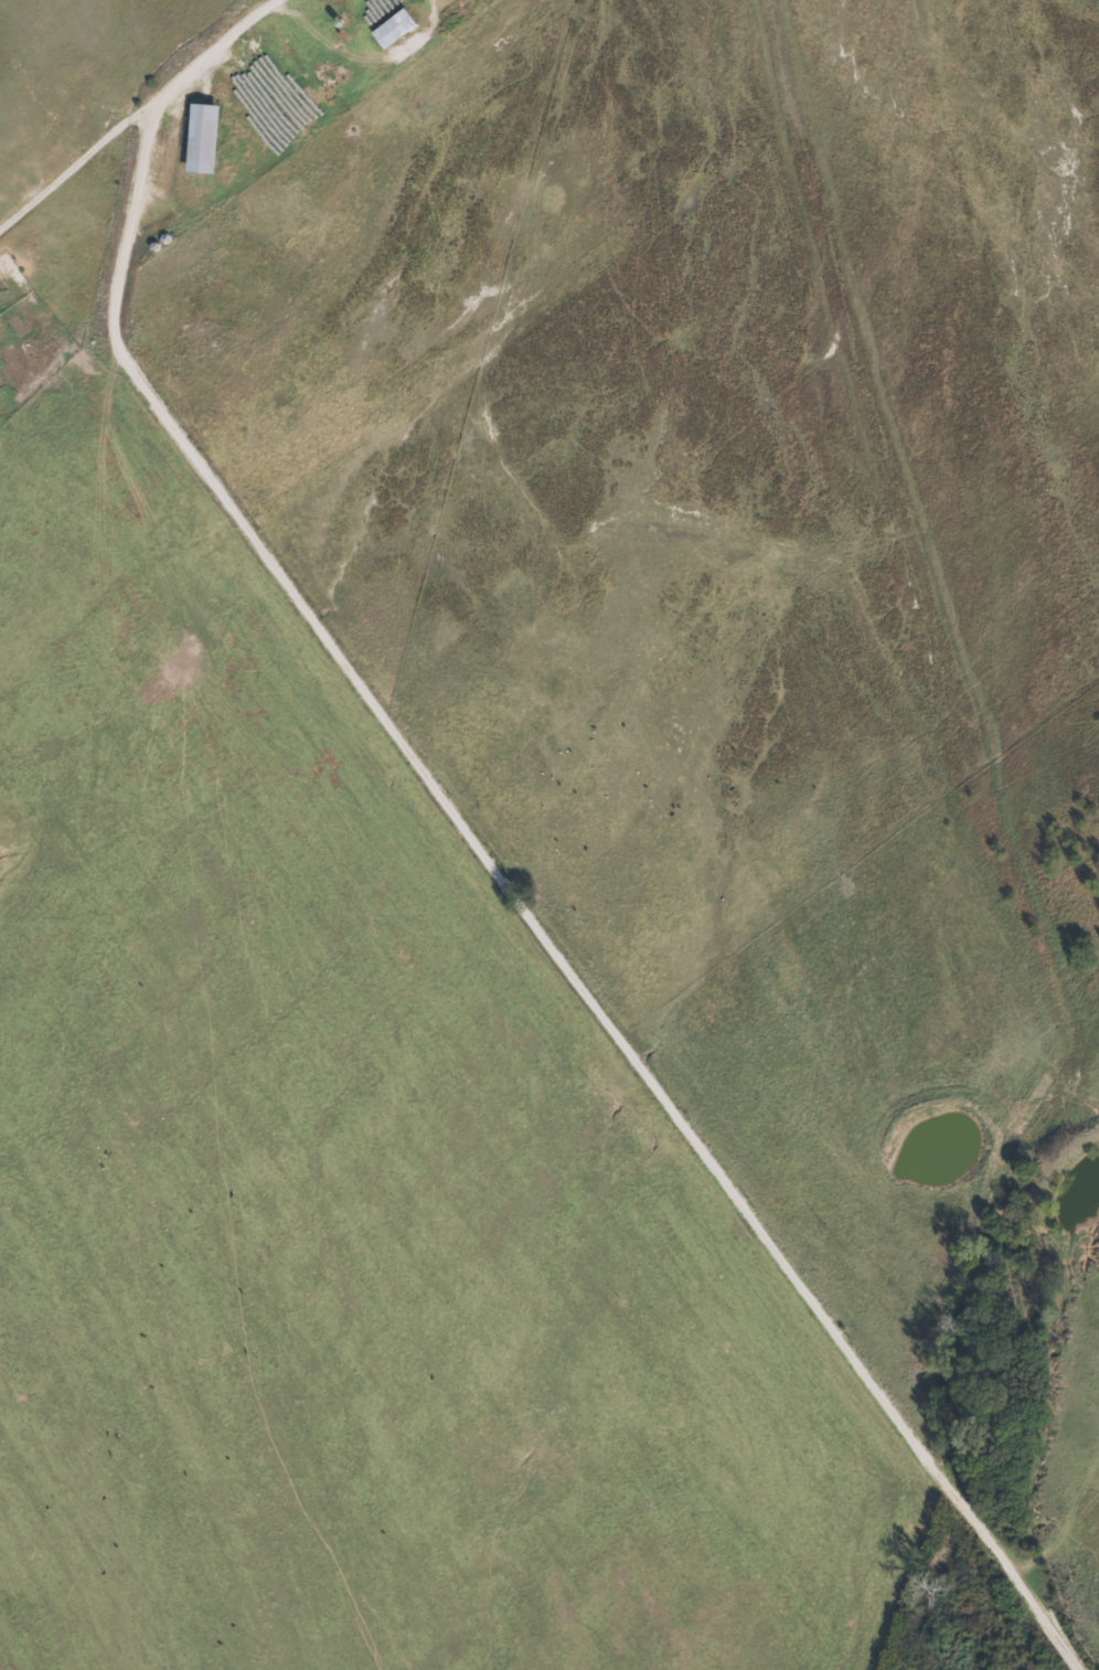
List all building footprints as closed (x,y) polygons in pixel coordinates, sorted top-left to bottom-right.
[(368,34),(381,51),(414,26),(400,9),(368,34)] [(215,105),(186,104),(182,172),(211,174),(215,105)]
